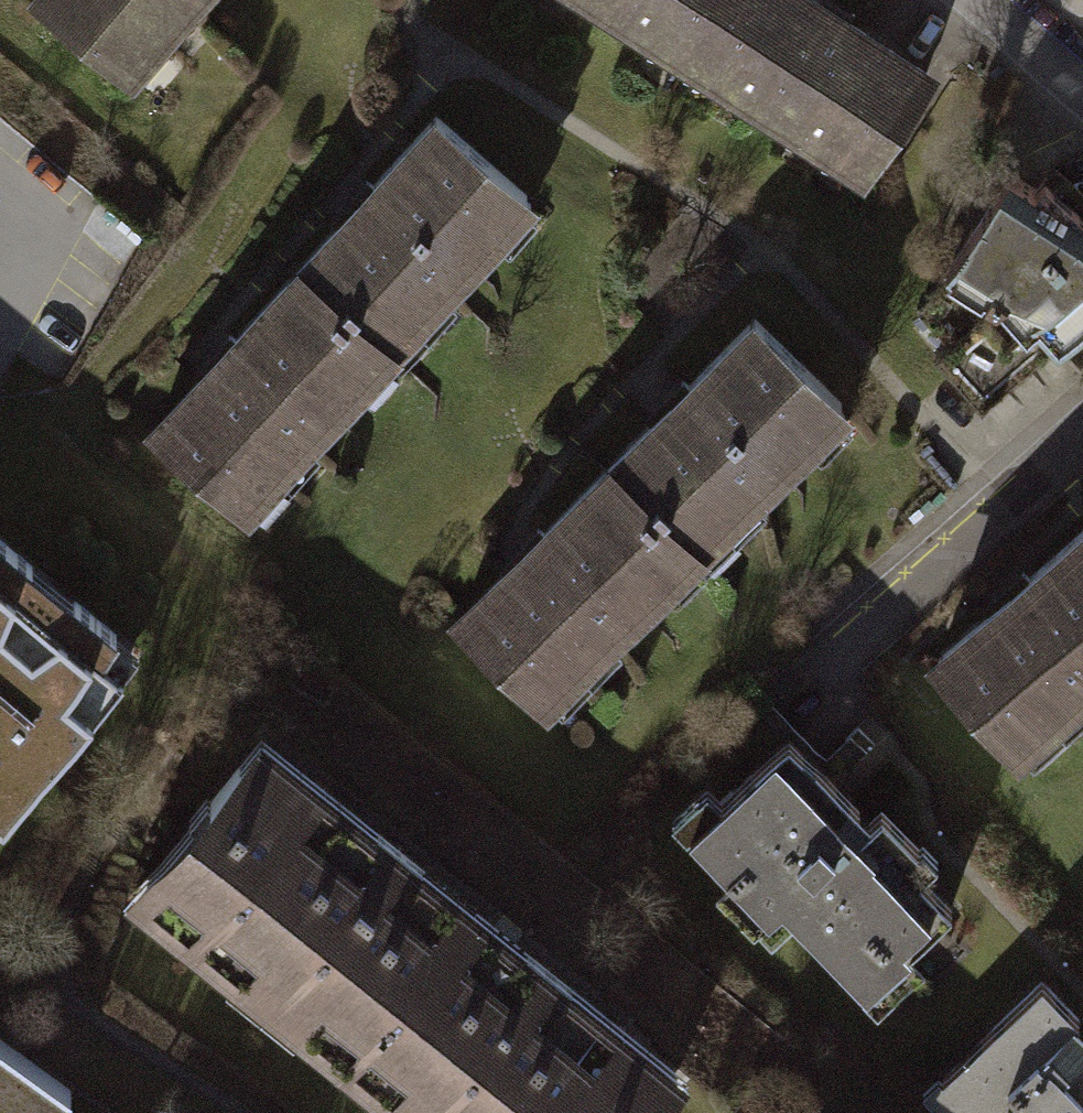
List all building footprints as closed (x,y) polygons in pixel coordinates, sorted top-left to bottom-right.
[(188,0),(40,0),(128,73),(188,0)] [(685,56),(722,0),(600,0),(685,56)] [(808,0),(722,0),(685,56),(859,168),(921,73),(808,0)] [(427,112),(291,268),(384,349),(520,194),(427,112)] [(1041,173),(1082,214),(1082,189),(1052,161),(1041,173)] [(1082,321),(1082,214),(1041,173),(1033,184),(1008,167),(917,308),(946,342),(1006,291),(1049,340),(1053,345),(1082,321)] [(243,509),(384,349),(291,268),(150,427),(243,509)] [(976,403),(1049,340),(1006,291),(946,342),(933,354),(976,403)] [(750,317),(602,468),(686,550),(834,399),(750,317)] [(541,698),(686,550),(602,468),(457,616),(541,698)] [(1082,690),(1082,526),(935,658),(1016,749),(1082,690)] [(1,824),(121,671),(97,653),(110,631),(74,604),(56,621),(14,588),(28,566),(0,544),(0,823),(1,824)] [(784,731),(686,827),(728,871),(720,878),(759,918),(779,898),(866,987),(951,904),(904,857),(917,845),(877,806),(867,816),(784,731)] [(148,897),(273,997),(397,843),(375,826),(363,840),(260,758),(251,769),(238,759),(208,797),(221,807),(148,897)] [(397,843),(273,997),(418,1112),(428,1112),(548,964),(524,945),(513,959),(407,875),(419,861),(397,843)] [(548,964),(428,1112),(656,1112),(663,1104),(650,1094),(663,1078),(559,995),(570,982),(548,964)] [(940,1078),(974,1112),(1082,1112),(1082,1032),(1071,1020),(1074,1017),(1038,980),(940,1078)] [(68,1089),(0,1040),(0,1112),(50,1112),(68,1089)]
